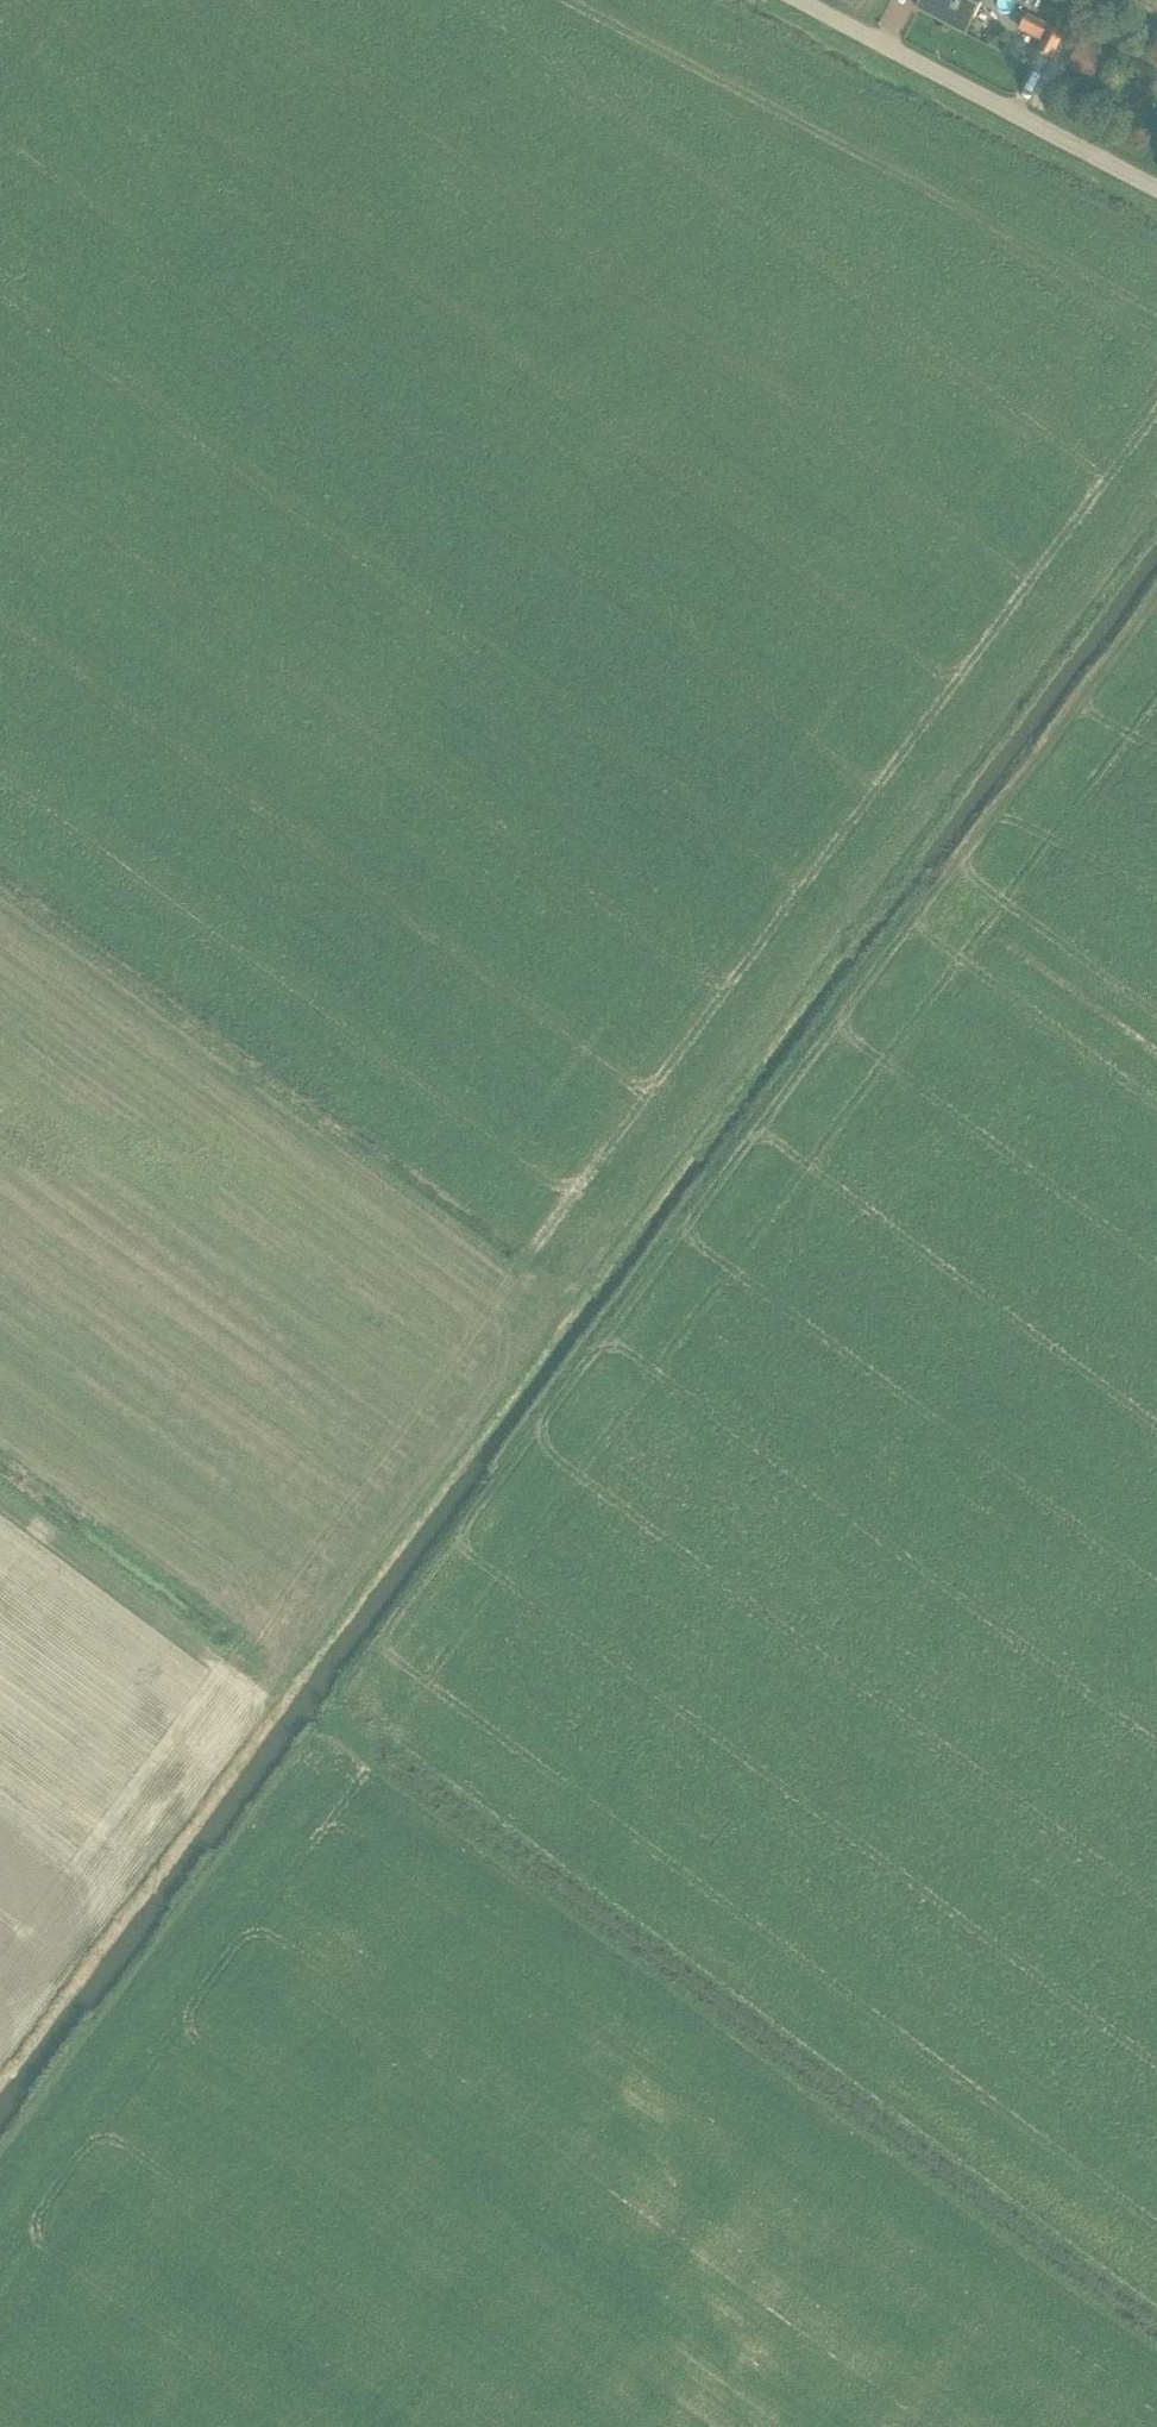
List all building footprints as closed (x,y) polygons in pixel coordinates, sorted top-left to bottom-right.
[(921,10),(967,34),(986,0),(926,0),(921,10)] [(1052,58),(1065,34),(1029,15),(1023,24),(1021,29),(1043,42),(1039,51),(1052,58)] [(1091,81),(1103,56),(1080,44),(1068,69),(1091,81)]
